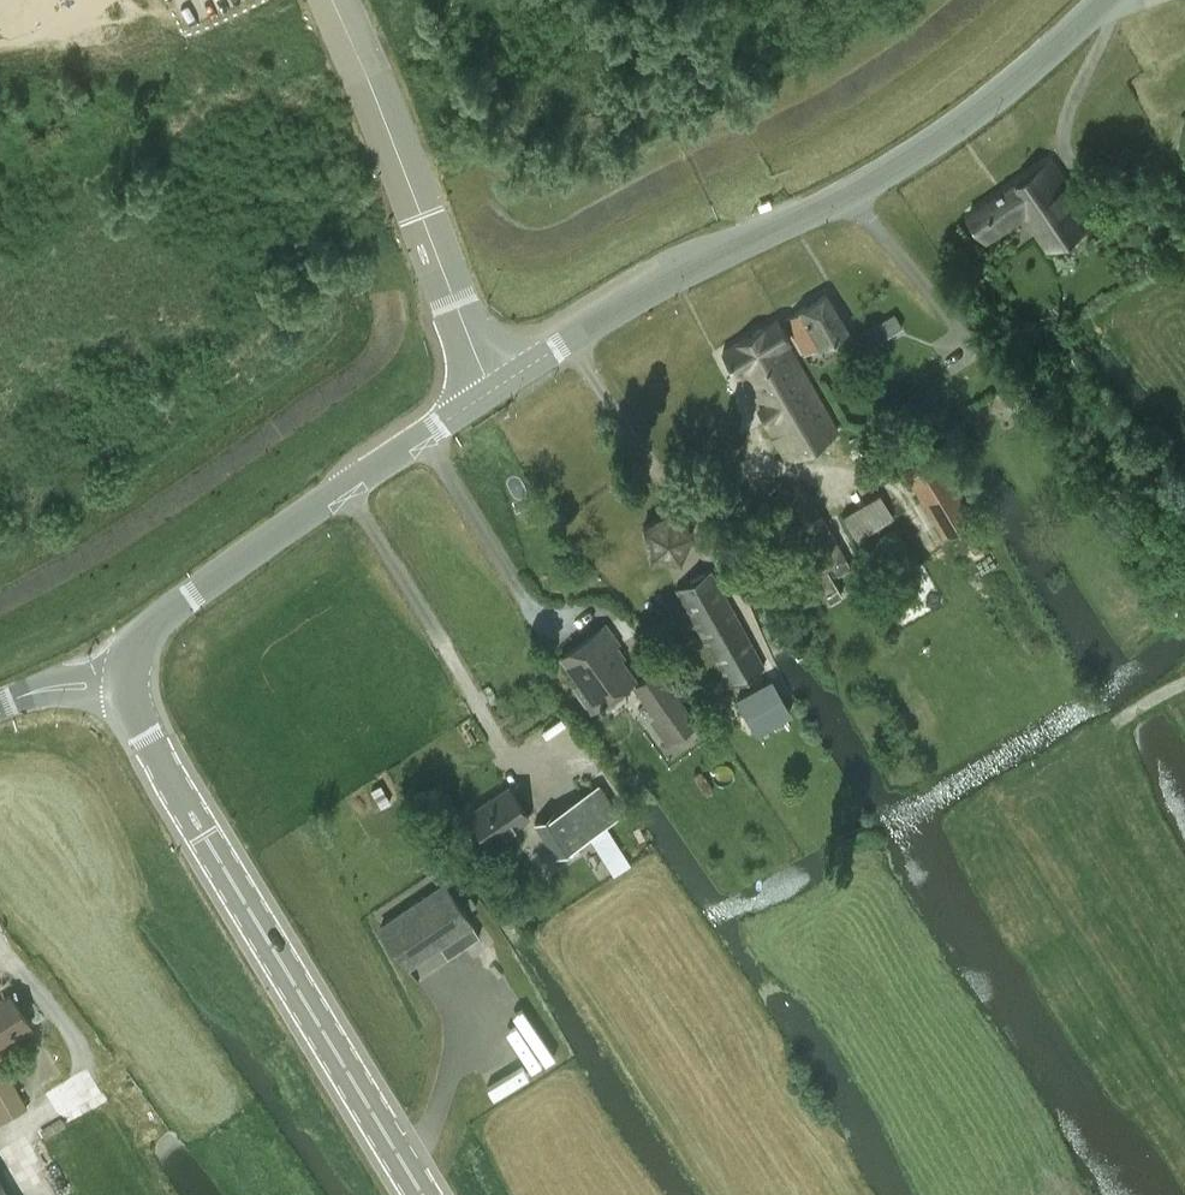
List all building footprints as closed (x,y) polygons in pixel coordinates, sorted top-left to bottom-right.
[(1050,248),(1095,219),(1053,156),(970,211),(988,239),(1027,213),(1050,248)] [(805,353),(848,328),(827,290),(784,315),(805,353)] [(902,326),(894,313),(860,333),(868,346),(902,326)] [(786,457),(838,428),(787,340),(789,338),(778,319),(721,351),(734,373),(741,370),(786,457)] [(1064,353),(1076,371),(1086,365),(1073,347),(1064,353)] [(974,516),(936,454),(905,473),(943,535),(974,516)] [(879,492),(841,515),(863,552),(885,538),(877,526),(893,516),(879,492)] [(679,558),(692,529),(671,509),(645,525),(650,553),(679,558)] [(822,514),(795,531),(821,574),(817,576),(832,601),(844,593),(830,568),(834,566),(838,573),(851,565),(822,514)] [(729,684),(763,665),(710,568),(676,587),(729,684)] [(590,708),(634,677),(611,645),(617,642),(605,626),(562,655),(581,680),(574,686),(590,708)] [(697,720),(659,666),(631,685),(669,739),(697,720)] [(788,712),(770,678),(736,696),(754,730),(788,712)] [(617,812),(596,781),(534,823),(555,854),(617,812)] [(468,811),(488,840),(528,813),(508,783),(468,811)] [(380,784),(370,790),(379,807),(380,808),(390,802),(389,800),(380,784)] [(472,921),(445,881),(381,924),(408,963),(441,941),(449,953),(480,933),(472,921)] [(469,894),(463,898),(469,908),(476,903),(469,894)] [(30,1022),(9,991),(0,997),(0,1042),(30,1022)] [(26,1105),(4,1066),(0,1068),(0,1120),(26,1105)] [(0,1175),(0,1194),(11,1194),(0,1175)]
